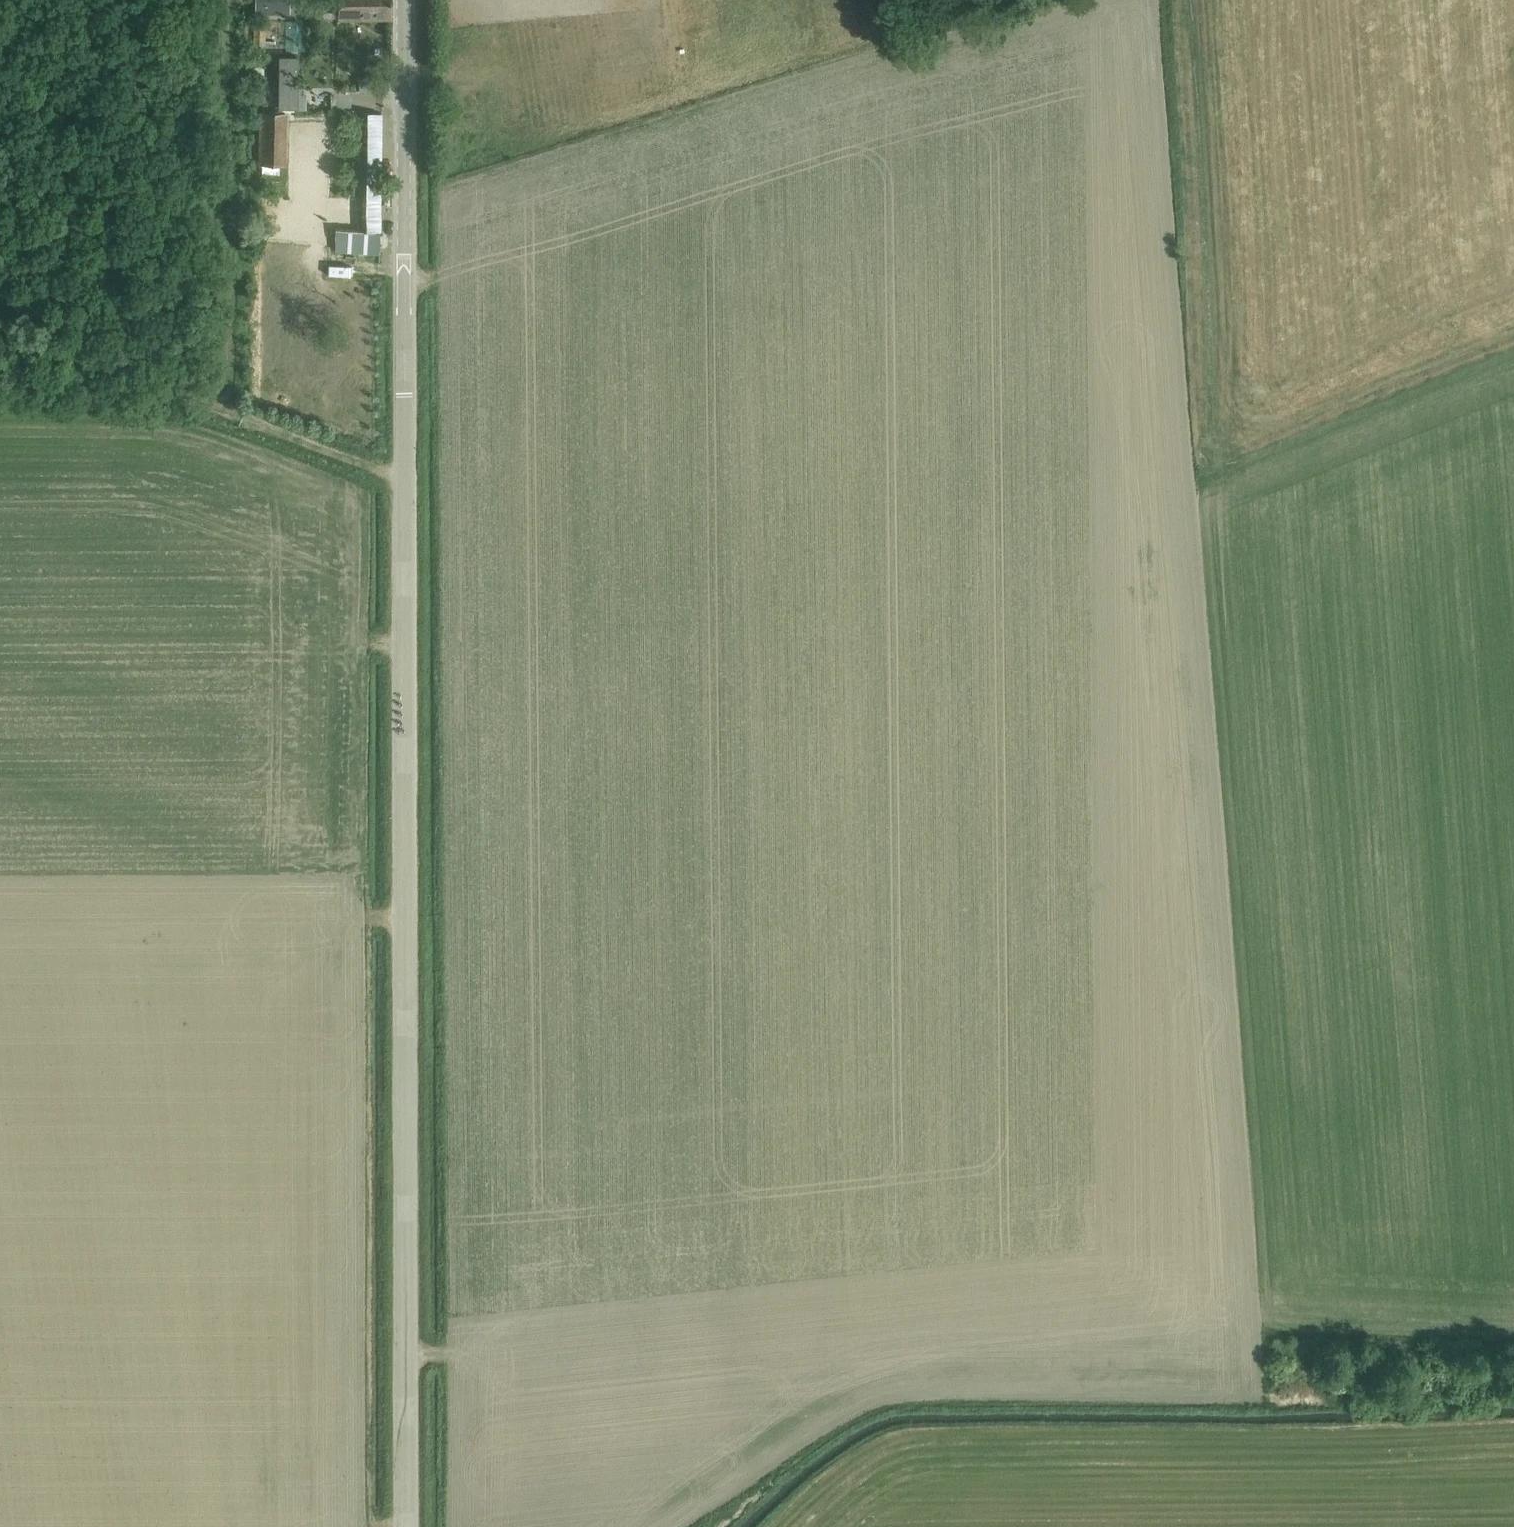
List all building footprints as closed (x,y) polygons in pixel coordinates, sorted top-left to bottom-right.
[(390,17),(390,0),(291,0),(291,3),(317,4),(317,8),(339,8),(339,17),(390,17)] [(334,25),(321,28),(323,40),(337,37),(334,25)] [(384,153),(386,109),(371,108),(369,152),(384,153)] [(260,163),(283,163),(284,112),(262,112),(260,163)]
